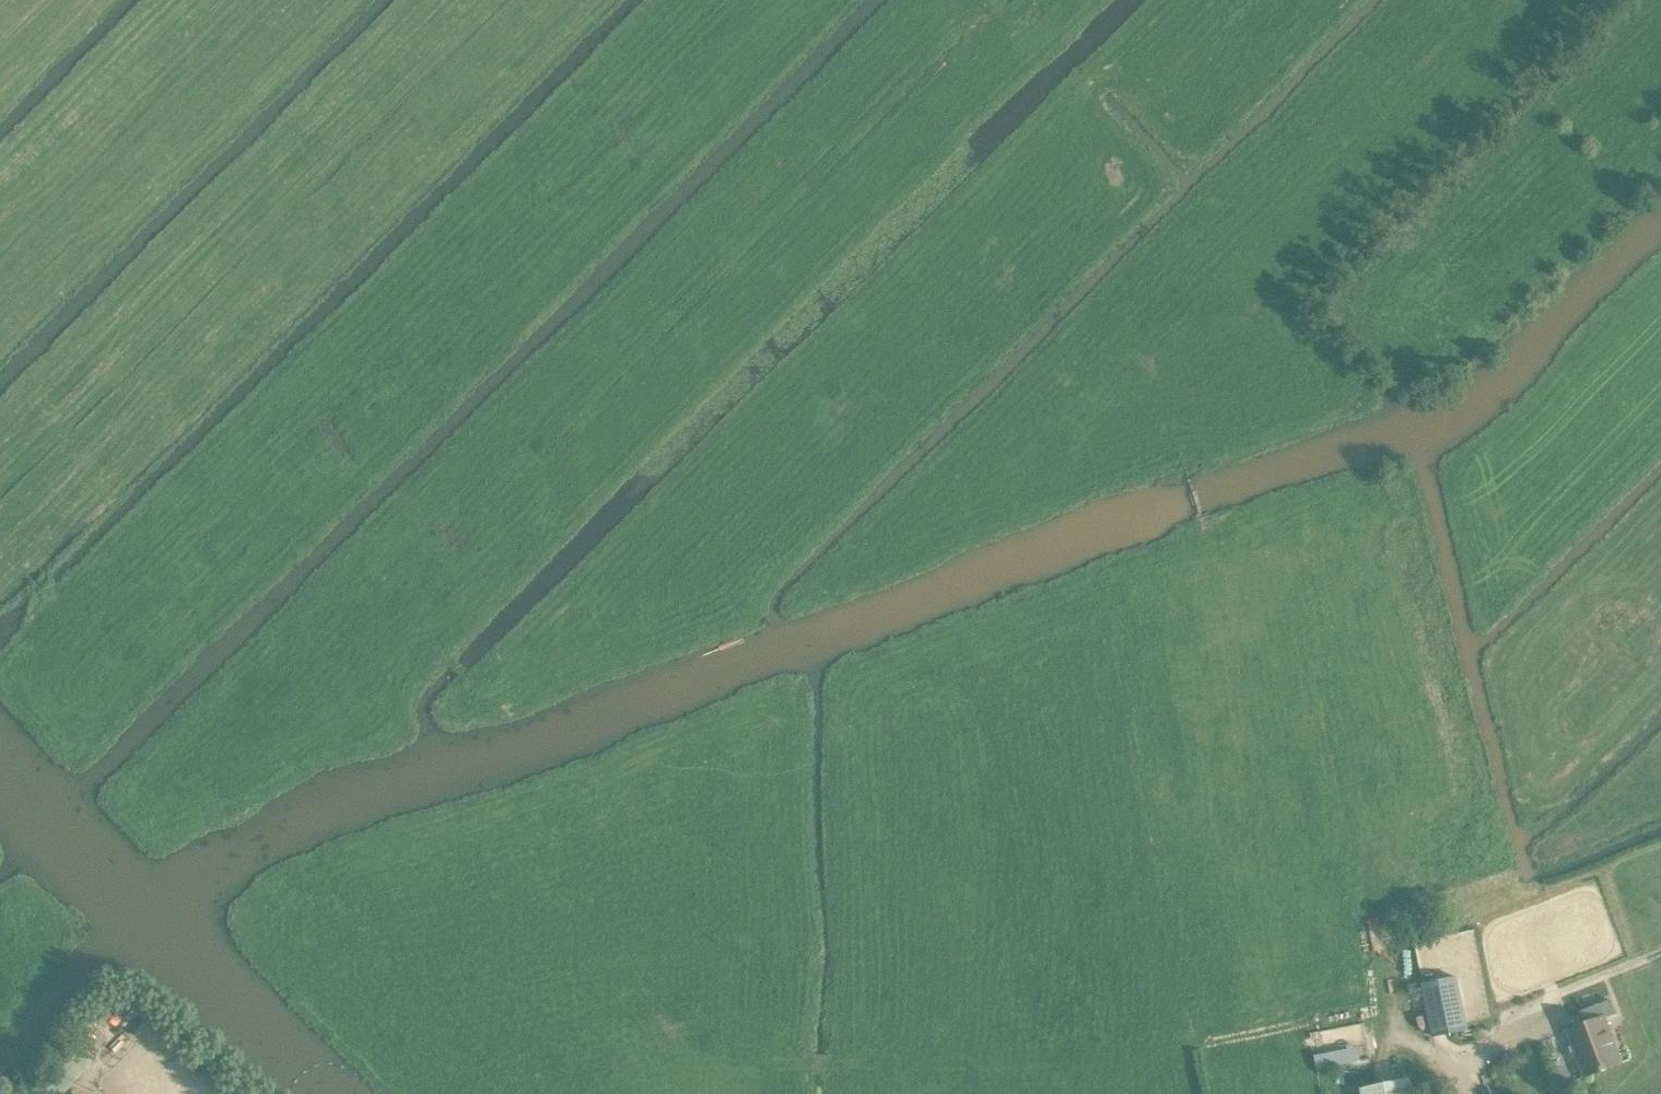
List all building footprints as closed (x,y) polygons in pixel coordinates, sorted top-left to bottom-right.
[(1422,984),(1432,1036),(1468,1029),(1457,977),(1422,984)] [(1604,1018),(1615,1014),(1610,1000),(1581,1011),(1586,1024),(1568,1031),(1573,1045),(1569,1047),(1573,1059),(1578,1057),(1585,1076),(1601,1071),(1605,1070),(1605,1069),(1621,1063),(1604,1018)] [(1361,1088),(1363,1093),(1414,1093),(1410,1078),(1361,1088)]
